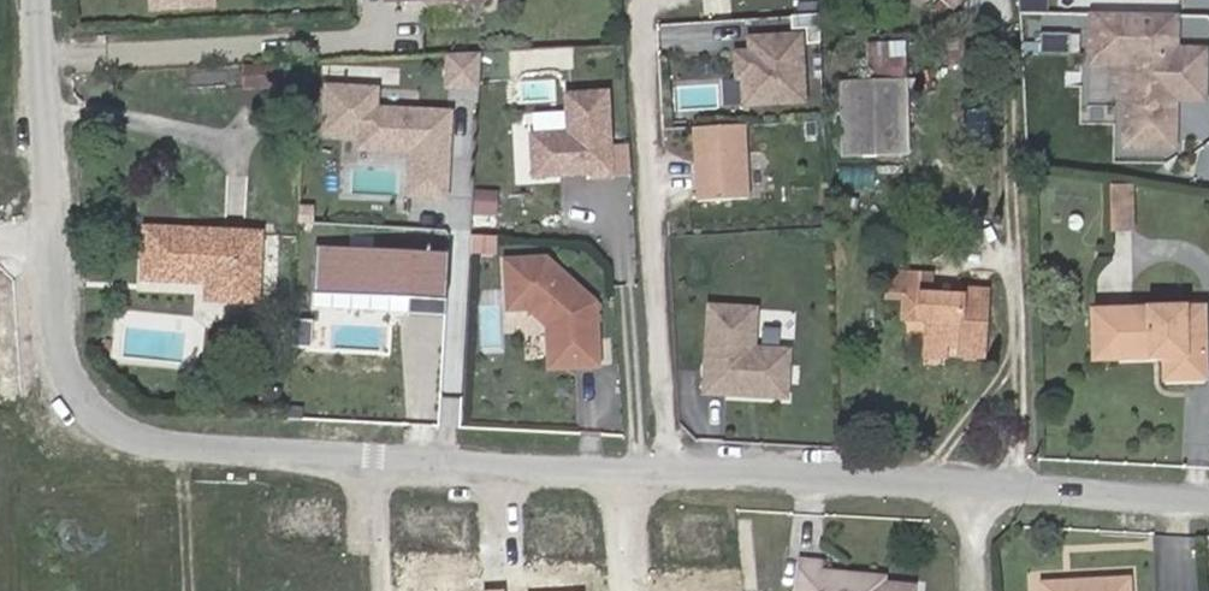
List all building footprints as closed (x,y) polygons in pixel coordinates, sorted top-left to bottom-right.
[(1175,10),(1091,7),(1089,49),(1133,51),(1131,93),(1124,93),(1123,133),(1172,134),(1174,94),(1162,94),(1163,83),(1202,84),(1203,45),(1174,44),(1175,10)] [(820,42),(819,12),(789,14),(789,28),(804,28),(805,43),(820,42)] [(799,34),(747,36),(747,49),(733,49),(734,76),(739,75),(740,102),(801,100),(799,34)] [(1133,51),(1089,49),(1089,57),(1125,58),(1124,93),(1131,93),(1133,51)] [(473,88),(475,52),(443,53),(441,86),(473,88)] [(866,54),(867,81),(903,80),(902,53),(866,54)] [(243,87),(277,84),(275,66),(241,68),(243,87)] [(441,194),(446,104),(371,99),(372,79),(317,76),(314,127),(350,130),(349,143),(402,146),(399,192),(441,194)] [(837,83),(838,158),(905,156),(903,80),(867,81),(837,83)] [(1202,84),(1163,83),(1162,94),(1174,94),(1201,95),(1202,84)] [(603,182),(600,93),(558,95),(559,134),(522,135),(524,180),(583,178),(583,183),(603,182)] [(735,123),(686,126),(689,199),(739,197),(735,123)] [(1172,134),(1123,133),(1122,140),(1172,142),(1172,134)] [(1137,182),(1113,182),(1112,228),(1137,228),(1137,182)] [(294,204),(294,220),(309,221),(310,204),(294,204)] [(201,305),(249,306),(250,233),(142,231),(140,285),(200,286),(201,305)] [(317,244),(315,289),(413,295),(413,310),(446,312),(449,252),(317,244)] [(539,256),(499,260),(503,308),(523,306),(539,326),(540,354),(567,354),(567,363),(588,363),(587,301),(539,256)] [(965,294),(932,293),(931,271),(894,269),(895,290),(903,290),(906,321),(930,322),(930,353),(958,352),(958,361),(988,361),(987,286),(964,285),(965,294)] [(1199,302),(1106,307),(1111,355),(1161,352),(1163,373),(1203,370),(1199,302)] [(1093,357),(1111,355),(1106,307),(1090,308),(1093,357)] [(704,308),(699,394),(781,399),(784,352),(748,350),(751,310),(704,308)] [(958,352),(930,353),(930,371),(933,371),(958,371),(958,361),(958,352)] [(567,354),(540,354),(540,363),(567,363),(567,354)] [(788,590),(903,590),(904,589),(833,585),(834,576),(810,574),(811,565),(790,564),(788,590)] [(1035,581),(1034,590),(1122,590),(1122,586),(1035,581)]
